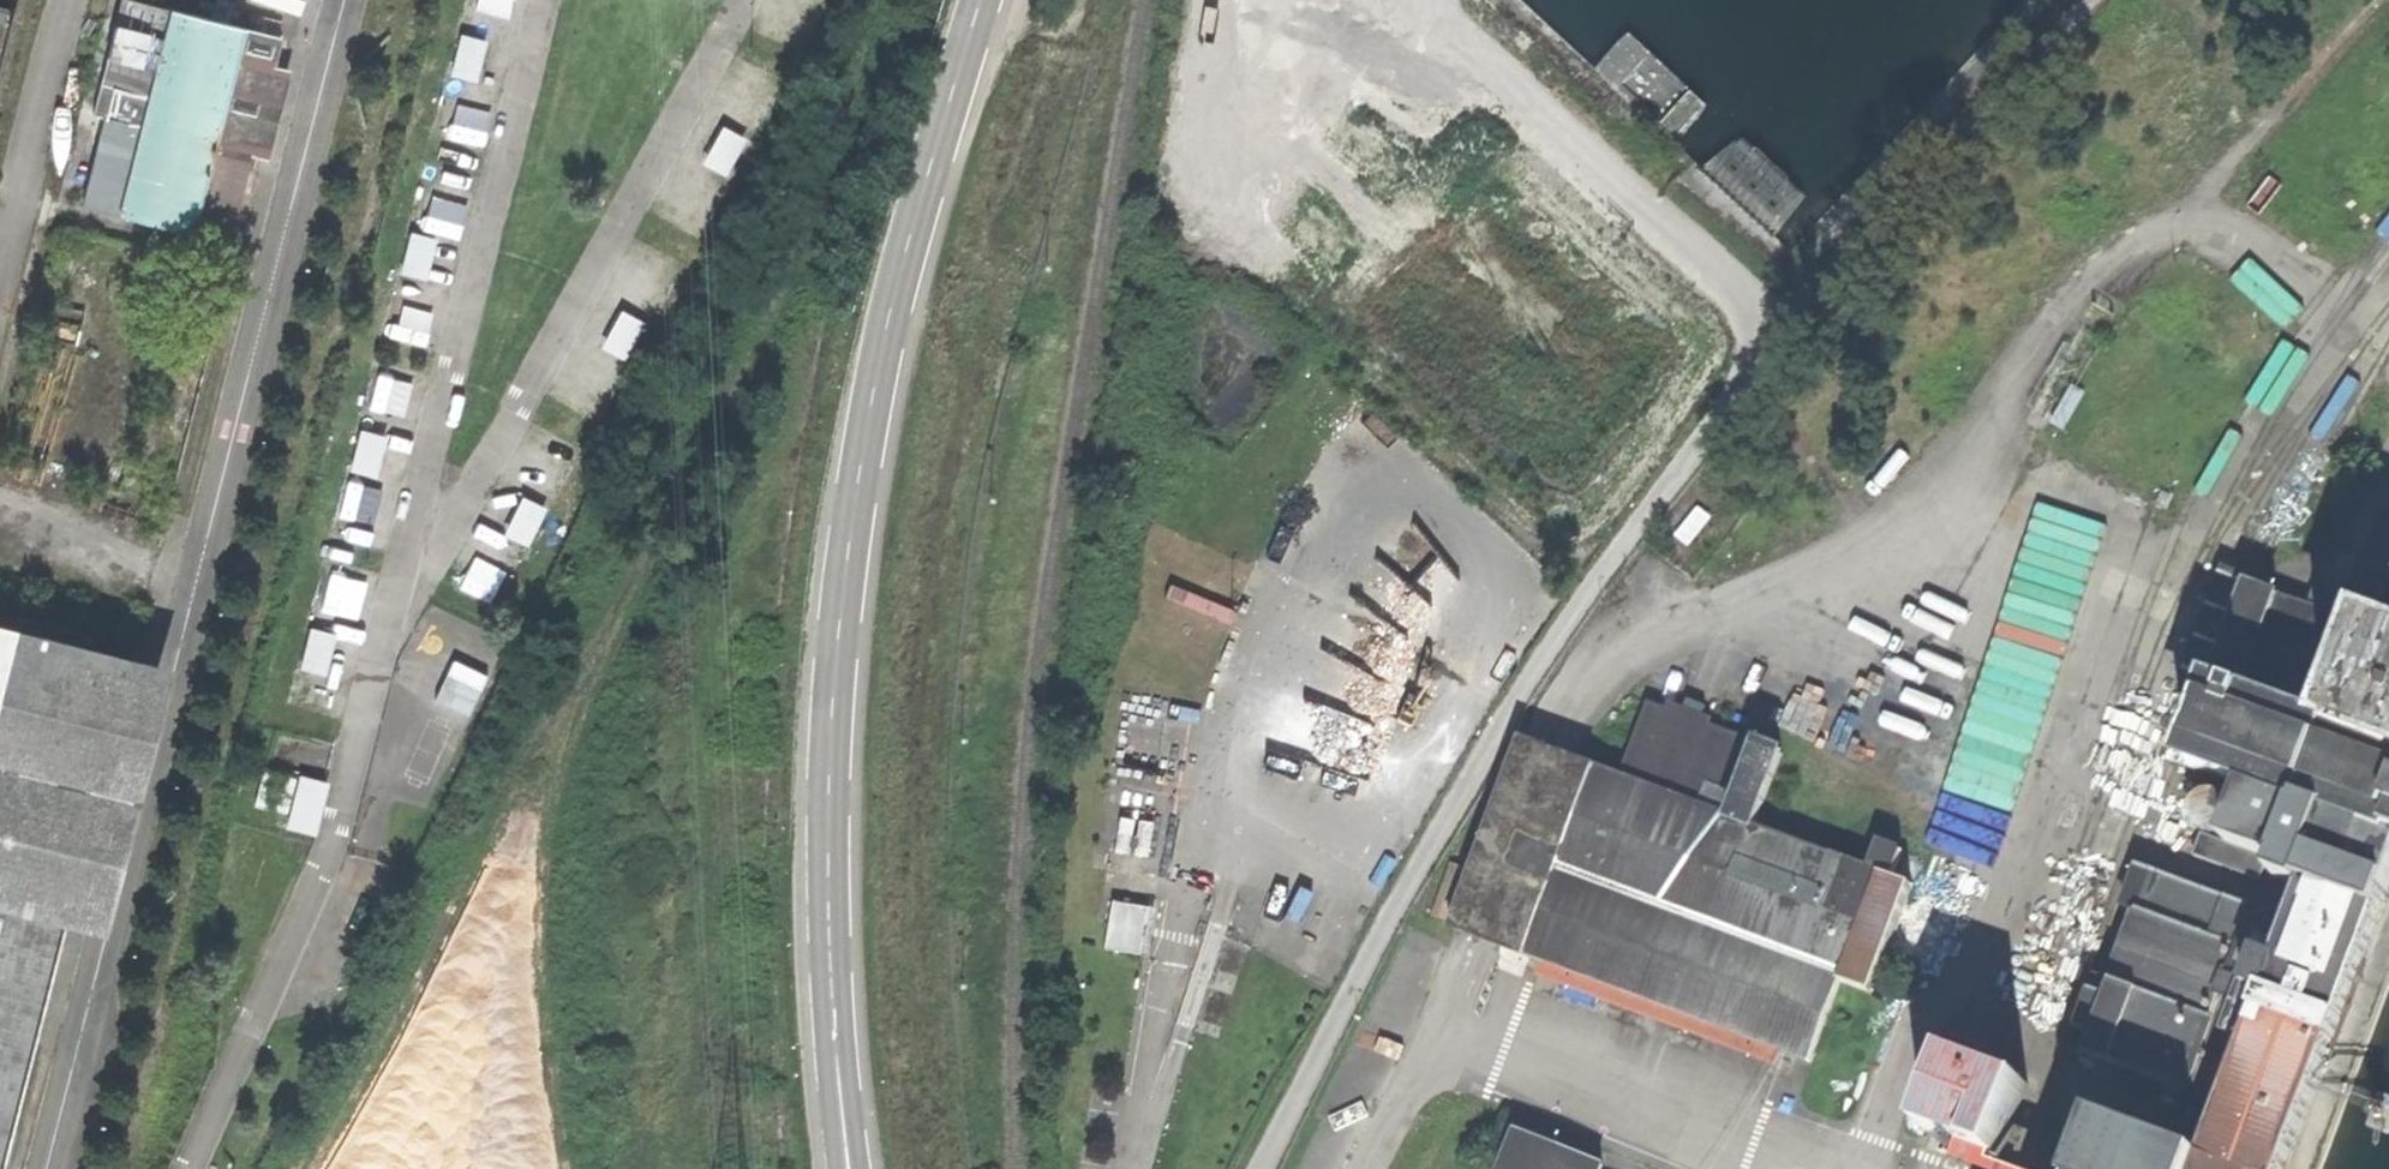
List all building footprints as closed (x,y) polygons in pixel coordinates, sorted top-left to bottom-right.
[(228,241),(254,139),(281,38),(132,0),(121,0),(93,114),(106,119),(84,205),(228,241)] [(454,70),(474,75),(481,45),(461,40),(454,70)] [(711,160),(729,171),(744,144),(726,134),(711,160)] [(434,198),(431,231),(462,235),(466,202),(434,198)] [(404,267),(423,272),(431,243),(411,238),(404,267)] [(411,283),(402,321),(436,330),(445,291),(411,283)] [(609,345),(627,355),(642,327),(624,317),(609,345)] [(412,420),(422,382),(388,373),(378,411),(412,420)] [(353,465),(374,470),(381,440),(361,435),(353,465)] [(351,523),(387,528),(393,493),(356,488),(351,523)] [(512,531),(530,540),(544,512),(526,504),(512,531)] [(2332,1043),(2336,1044),(2345,1020),(2342,1019),(2387,900),(2388,901),(2388,620),(2341,602),(2338,611),(2259,583),(2262,576),(2245,570),(2203,674),(2211,678),(2180,760),(2247,786),(2226,843),(2279,864),(2273,880),(2300,890),(2288,924),(2254,912),(2255,909),(2140,865),(2124,906),(2139,913),(2114,981),(2097,975),(2077,1019),(2075,1048),(2086,1053),(2086,1055),(2163,1084),(2161,1090),(2119,1073),(2113,1086),(2155,1103),(2153,1106),(2212,1127),(2202,1158),(2101,1119),(2102,1114),(2028,1084),(2029,1081),(1954,1053),(1925,1128),(2032,1168),(2287,1168),(2332,1043)] [(18,1085),(62,913),(97,921),(161,669),(83,650),(88,629),(17,614),(12,633),(0,630),(0,1154),(18,1085)] [(303,663),(322,668),(330,639),(310,633),(303,663)] [(461,658),(444,699),(481,714),(498,673),(461,658)] [(1870,991),(1911,885),(1891,877),(1901,849),(1870,838),(1860,867),(1756,829),(1784,748),(1712,725),(1715,717),(1674,703),(1672,709),(1652,702),(1623,780),(1523,743),(1453,931),(1809,1062),(1840,979),(1870,991)] [(300,825),(312,828),(324,784),(300,778),(289,822),(300,825)] [(1100,946),(1136,953),(1145,904),(1109,898),(1100,946)] [(2384,1132),(2388,1118),(2388,1096),(2374,1090),(2362,1124),(2384,1132)] [(1518,1132),(1503,1168),(1601,1168),(1602,1166),(1518,1132)]
